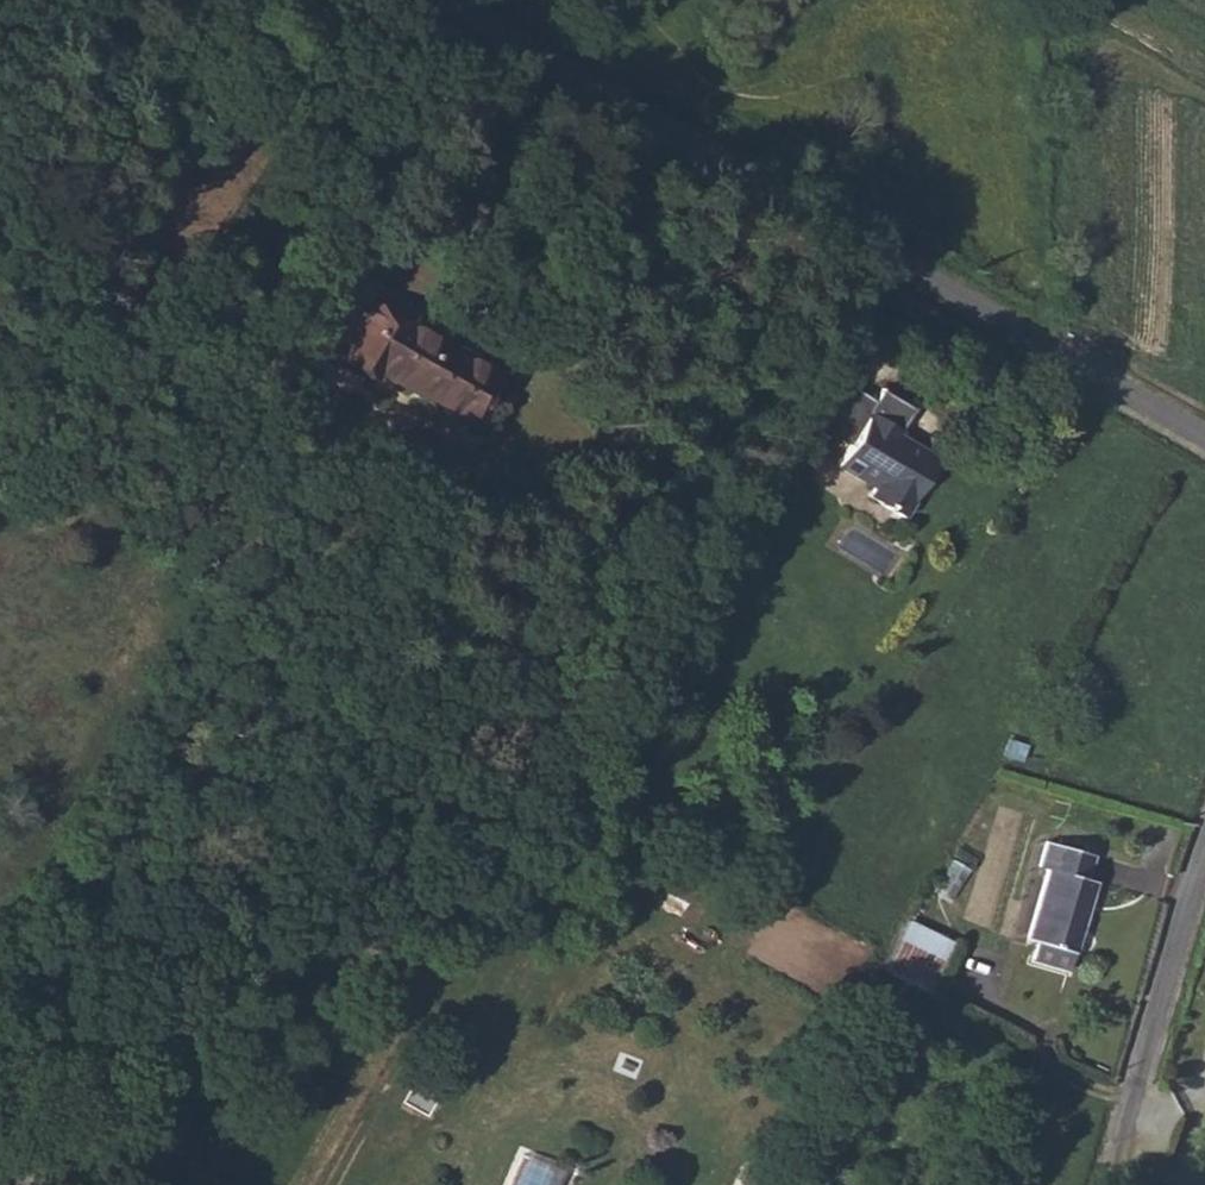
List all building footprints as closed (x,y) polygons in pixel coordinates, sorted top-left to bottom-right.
[(377,299),(340,363),(378,385),(385,372),(431,399),(437,402),(482,428),(528,349),(492,327),(473,360),(414,326),(416,322),(377,299)] [(839,473),(877,494),(871,503),(904,521),(937,463),(900,442),(915,416),(883,398),(877,408),(845,390),(820,434),(851,451),(839,473)] [(1022,941),(1032,944),(1071,957),(1095,887),(1080,882),(1088,856),(1041,839),(1032,865),(1047,870),(1022,941)] [(925,989),(950,937),(909,917),(884,969),(925,989)] [(1071,957),(1032,944),(1025,963),(1064,977),(1071,957)]
